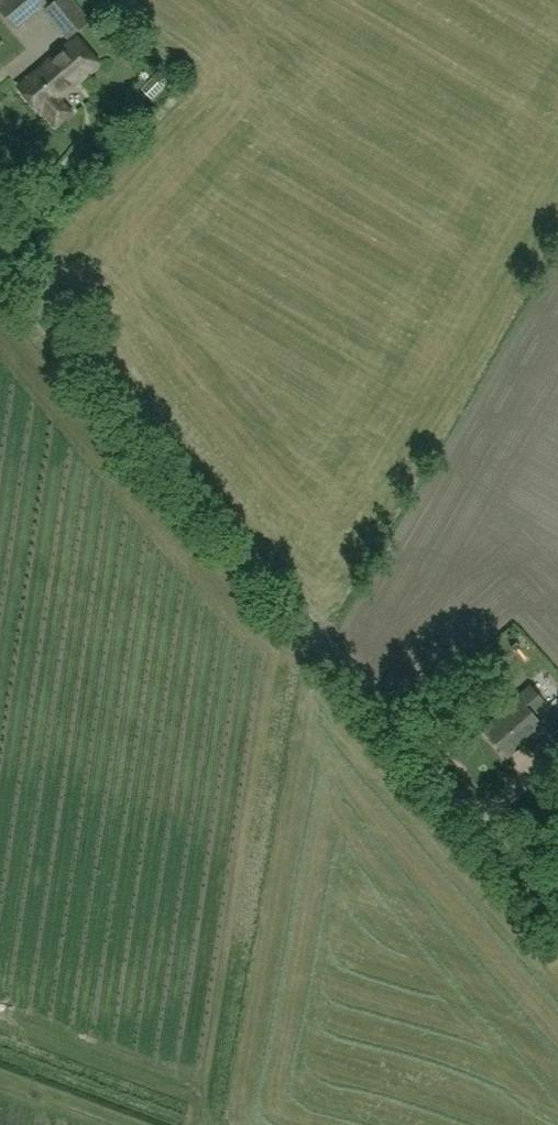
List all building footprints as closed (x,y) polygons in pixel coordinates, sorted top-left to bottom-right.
[(47,4),(44,0),(6,0),(0,5),(0,12),(16,30),(47,4)] [(48,9),(71,36),(89,21),(72,0),(59,0),(48,9)] [(20,89),(42,115),(45,112),(57,126),(72,114),(59,100),(100,66),(78,40),(20,89)] [(533,716),(546,705),(530,687),(516,699),(518,701),(484,730),(508,757),(543,727),(533,716)] [(444,726),(455,722),(448,706),(438,710),(444,726)] [(548,738),(557,749),(557,730),(548,738)]
